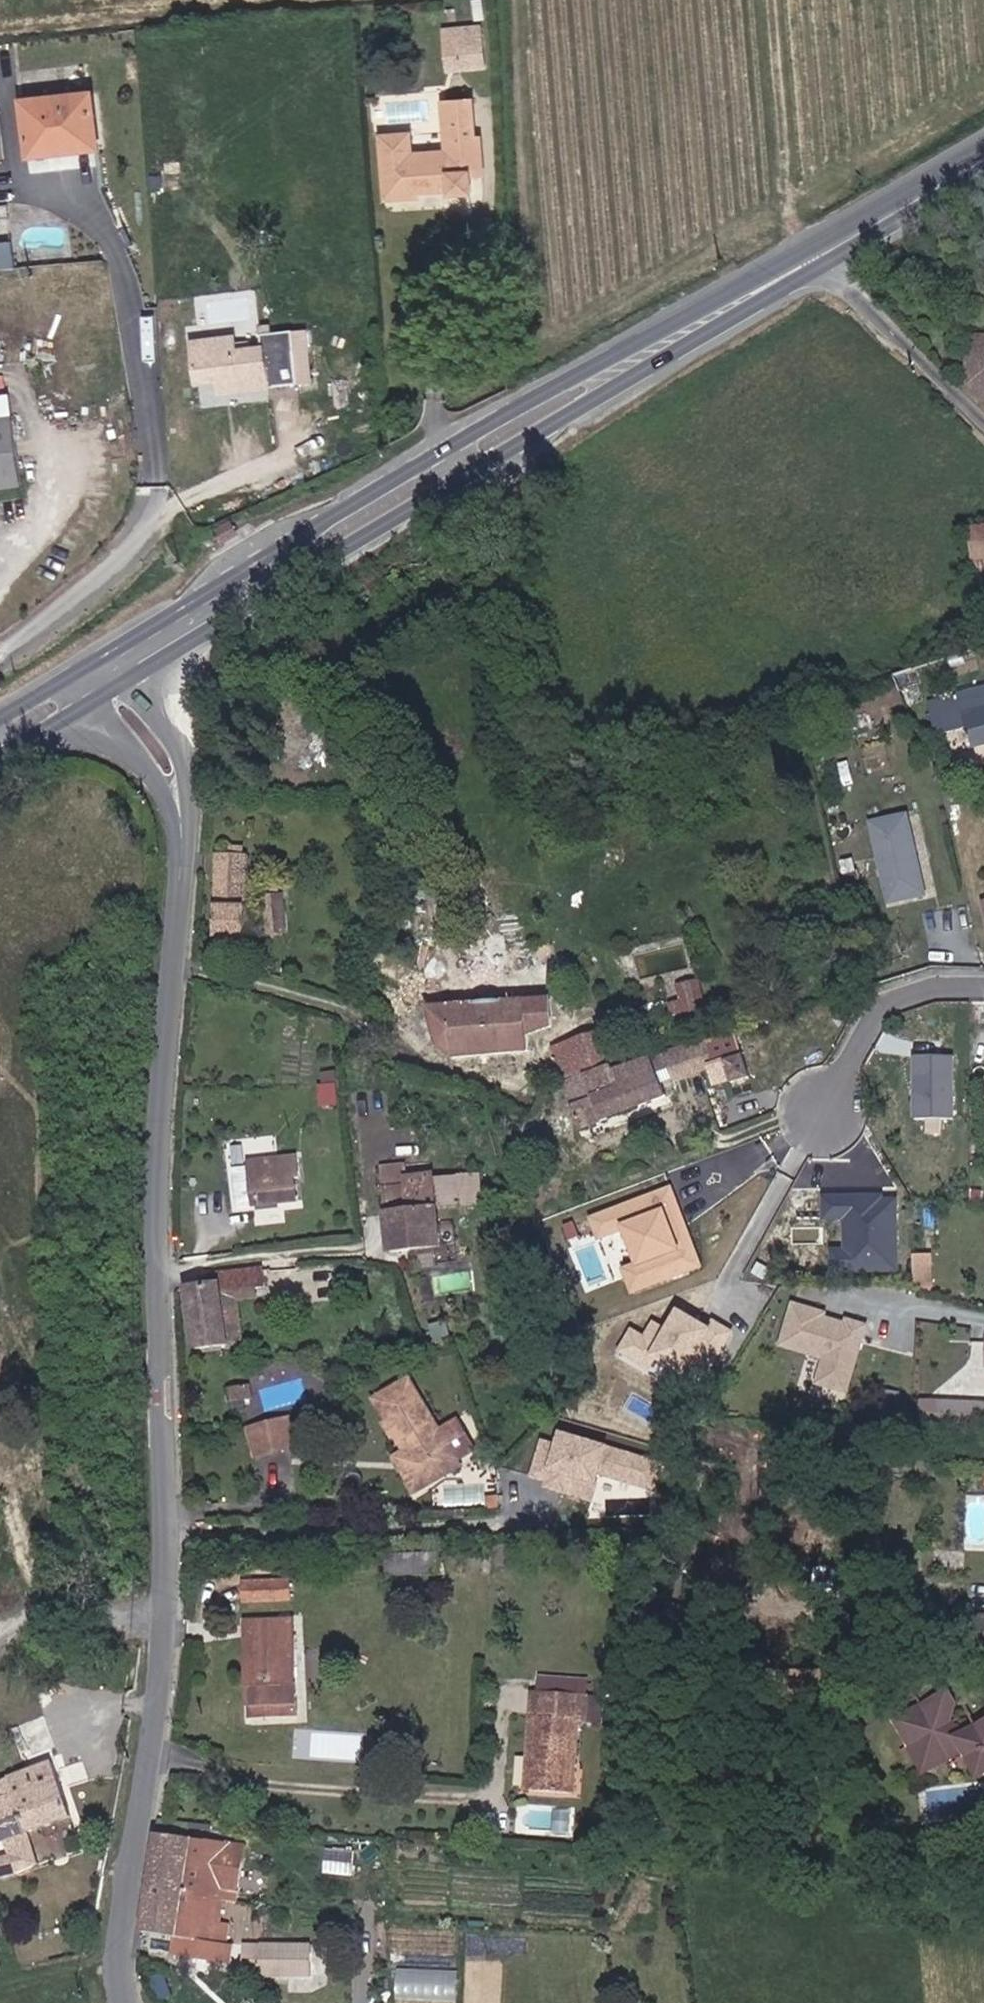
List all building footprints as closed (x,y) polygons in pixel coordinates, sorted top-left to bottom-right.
[(475,67),(450,69),(451,81),(440,82),(441,102),(452,102),(453,108),(477,106),(475,67)] [(451,81),(450,69),(439,69),(440,82),(451,81)] [(12,118),(17,178),(76,174),(73,115),(12,118)] [(456,233),(455,215),(466,214),(464,193),(462,139),(437,140),(440,194),(419,195),(419,201),(396,202),(394,176),(368,178),(371,238),(401,237),(400,230),(435,229),(436,234),(456,233)] [(954,376),(972,392),(975,382),(983,357),(983,333),(967,332),(954,376)] [(219,370),(217,354),(175,356),(180,398),(193,398),(197,412),(247,410),(245,370),(219,370)] [(972,392),(983,403),(983,384),(975,382),(972,392)] [(938,697),(942,711),(947,732),(959,728),(961,740),(983,734),(983,685),(938,697)] [(942,711),(938,697),(921,702),(929,736),(947,732),(942,711)] [(922,890),(902,801),(863,808),(882,896),(922,890)] [(205,946),(243,946),(243,863),(208,864),(205,946)] [(710,1006),(703,977),(673,984),(680,1013),(710,1006)] [(526,996),(424,1015),(428,1054),(447,1063),(523,1050),(520,1032),(534,1028),(526,996)] [(547,1049),(557,1088),(610,1072),(605,1058),(624,1053),(617,1029),(547,1049)] [(717,1040),(690,1047),(697,1079),(705,1099),(732,1092),(717,1040)] [(690,1047),(672,1052),(652,1058),(662,1091),(697,1079),(690,1047)] [(953,1118),(954,1056),(911,1055),(910,1117),(953,1118)] [(662,1091),(652,1058),(610,1072),(557,1088),(568,1135),(651,1115),(647,1096),(662,1091)] [(439,1240),(424,1147),(367,1155),(382,1249),(439,1240)] [(287,1149),(238,1154),(239,1163),(225,1164),(228,1197),(243,1195),(243,1198),(286,1193),(283,1170),(289,1169),(287,1149)] [(670,1185),(586,1215),(596,1243),(619,1234),(630,1263),(617,1268),(627,1294),(700,1267),(670,1185)] [(896,1190),(824,1190),(824,1219),(840,1219),(840,1248),(825,1248),(825,1276),(897,1276),(896,1190)] [(934,1287),(934,1252),(915,1252),(915,1286),(934,1287)] [(264,1297),(255,1256),(205,1270),(209,1293),(177,1303),(191,1371),(224,1361),(215,1313),(244,1304),(264,1297)] [(868,1321),(789,1299),(776,1345),(820,1357),(812,1386),(847,1396),(868,1321)] [(215,1313),(224,1361),(238,1357),(233,1323),(248,1319),(244,1304),(215,1313)] [(629,1327),(615,1350),(694,1397),(734,1331),(711,1317),(707,1324),(674,1304),(662,1324),(651,1318),(641,1334),(629,1327)] [(463,1460),(414,1372),(378,1391),(409,1447),(399,1453),(417,1486),(463,1460)] [(263,1405),(261,1389),(235,1396),(240,1418),(257,1414),(256,1406),(263,1405)] [(306,1449),(296,1417),(256,1425),(265,1460),(306,1449)] [(935,1439),(983,1442),(983,1419),(936,1417),(935,1439)] [(667,1461),(555,1428),(551,1443),(537,1439),(527,1476),(540,1480),(537,1488),(590,1504),(598,1476),(657,1494),(667,1461)] [(442,1579),(441,1550),(385,1551),(386,1578),(442,1579)] [(298,1587),(248,1587),(247,1607),(299,1608),(298,1587)] [(955,1620),(956,1649),(983,1648),(983,1618),(955,1620)] [(252,1688),(305,1685),(301,1626),(247,1627),(252,1688)] [(252,1688),(254,1712),(307,1708),(305,1685),(252,1688)] [(896,1706),(887,1728),(900,1763),(927,1771),(950,1759),(963,1782),(983,1774),(983,1723),(964,1732),(943,1724),(952,1701),(943,1685),(896,1706)] [(545,1753),(544,1793),(582,1794),(584,1715),(590,1715),(589,1694),(544,1694),(543,1722),(534,1722),(534,1752),(545,1753)] [(543,1722),(544,1694),(534,1694),(534,1722),(543,1722)] [(534,1752),(534,1792),(544,1793),(545,1753),(534,1752)] [(51,1759),(8,1776),(25,1833),(71,1818),(51,1759)] [(25,1833),(8,1776),(0,1778),(0,1855),(31,1846),(25,1833)] [(165,1830),(155,1931),(154,1952),(187,1956),(185,1971),(236,1977),(238,1939),(249,1938),(257,1864),(239,1862),(240,1839),(199,1836),(200,1822),(179,1818),(166,1816),(165,1830)] [(37,1867),(31,1846),(0,1855),(0,1877),(37,1867)] [(280,1993),(336,1998),(339,1968),(282,1965),(280,1993)] [(459,2000),(461,1970),(392,1966),(390,1996),(459,2000)]
